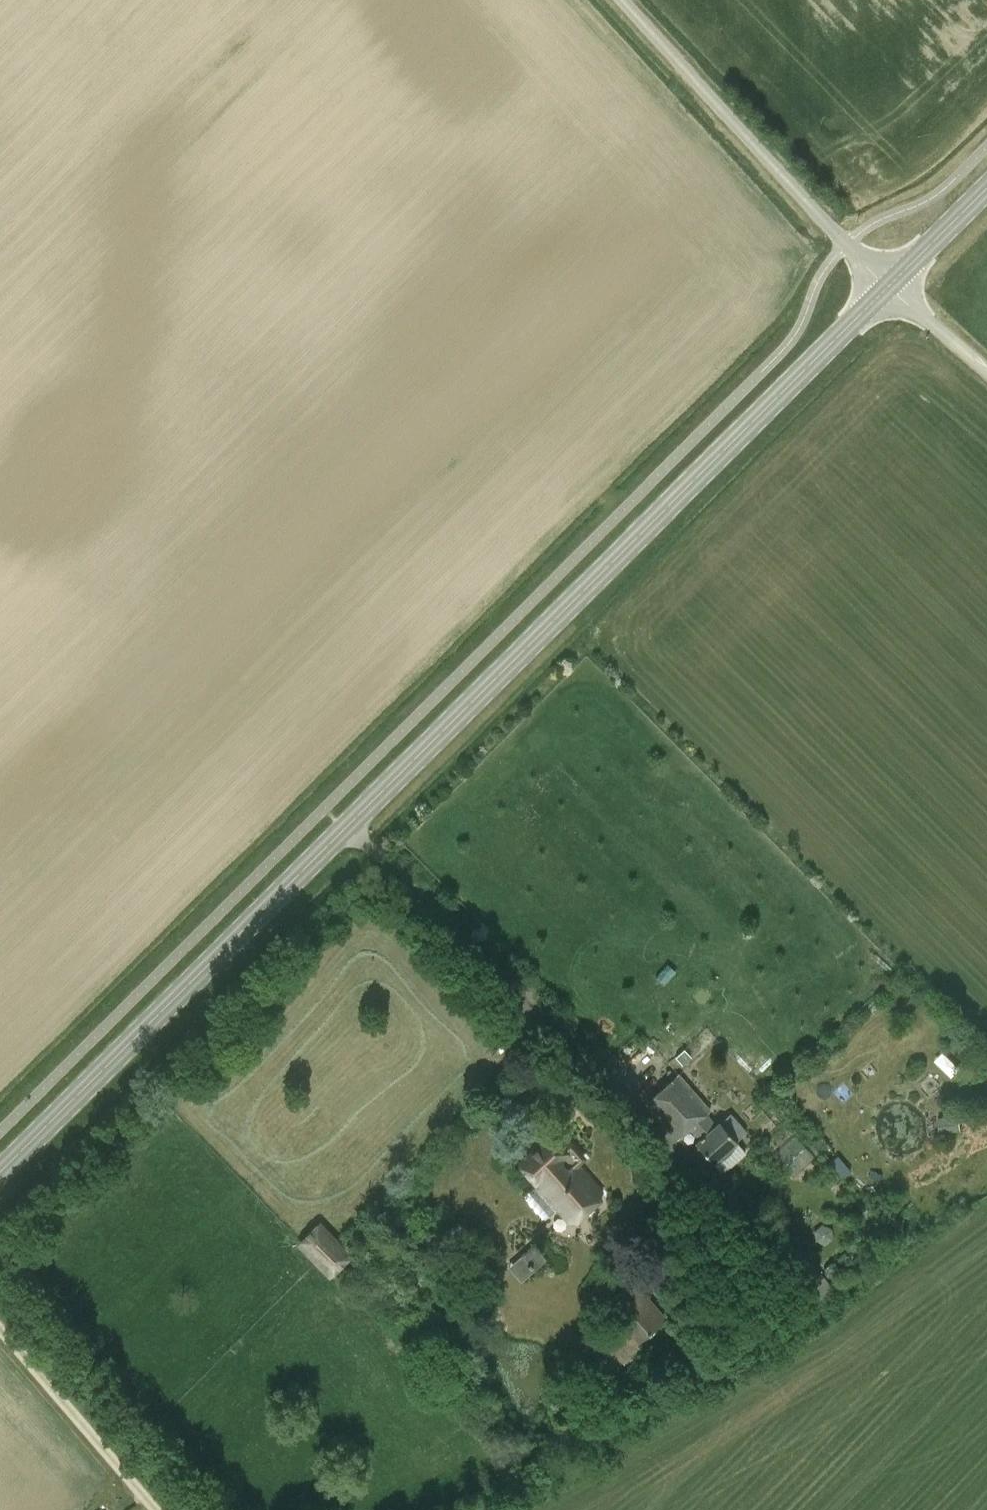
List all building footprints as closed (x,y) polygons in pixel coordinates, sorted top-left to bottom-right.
[(676,1139),(689,1128),(699,1140),(695,1143),(712,1163),(713,1162),(723,1173),(746,1153),(719,1122),(716,1125),(706,1113),(709,1110),(678,1075),(645,1104),(676,1139)] [(963,1131),(960,1114),(933,1118),(936,1135),(963,1131)] [(516,1163),(562,1214),(570,1223),(603,1194),(575,1164),(582,1157),(572,1146),(565,1152),(549,1134),(516,1163)] [(814,1158),(794,1136),(772,1155),(792,1177),(814,1158)] [(354,1255),(320,1220),(295,1245),(328,1281),(354,1255)] [(509,1265),(522,1280),(547,1260),(534,1244),(509,1265)] [(633,1278),(600,1307),(614,1324),(587,1347),(606,1369),(633,1358),(642,1350),(637,1345),(666,1318),(633,1278)]
